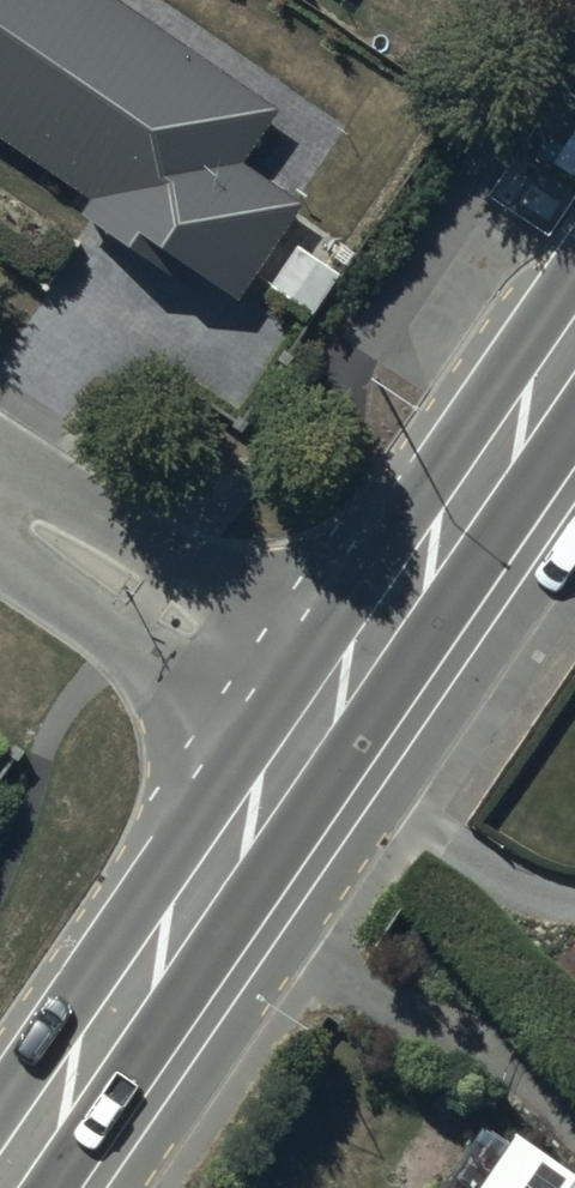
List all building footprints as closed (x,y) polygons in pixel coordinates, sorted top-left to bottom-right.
[(97,202),(88,216),(151,259),(162,243),(249,302),(313,207),(259,170),(296,115),(127,0),(0,0),(0,135),(97,202)] [(566,962),(574,972),(574,954),(566,962)] [(504,1136),(468,1187),(574,1187),(574,1185),(504,1136)]
